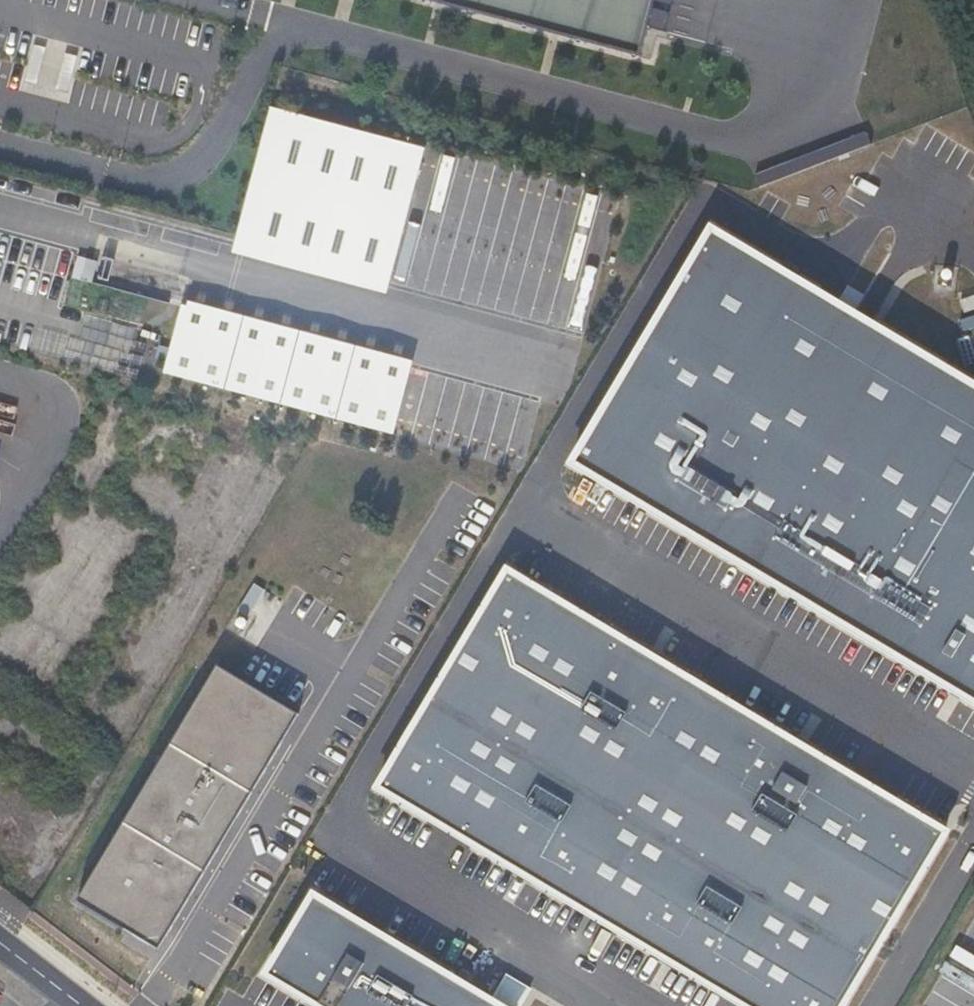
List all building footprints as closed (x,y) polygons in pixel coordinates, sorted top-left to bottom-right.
[(639,56),(654,0),(426,0),(639,56)] [(23,82),(35,85),(44,49),(32,46),(23,82)] [(55,90),(66,93),(75,56),(64,53),(55,90)] [(756,185),(871,143),(866,128),(751,172),(756,185)] [(710,226),(571,462),(973,700),(973,382),(710,226)] [(79,280),(90,283),(93,271),(83,268),(79,280)] [(750,1005),(841,1005),(947,829),(508,568),(379,785),(750,1005)] [(237,610),(247,616),(263,590),(253,583),(237,610)] [(159,949),(297,713),(216,666),(77,902),(159,949)] [(322,1005),(501,1005),(491,1000),(313,894),(266,973),(322,1005)] [(501,1005),(520,1005),(531,987),(507,973),(491,1000),(501,1005)]
